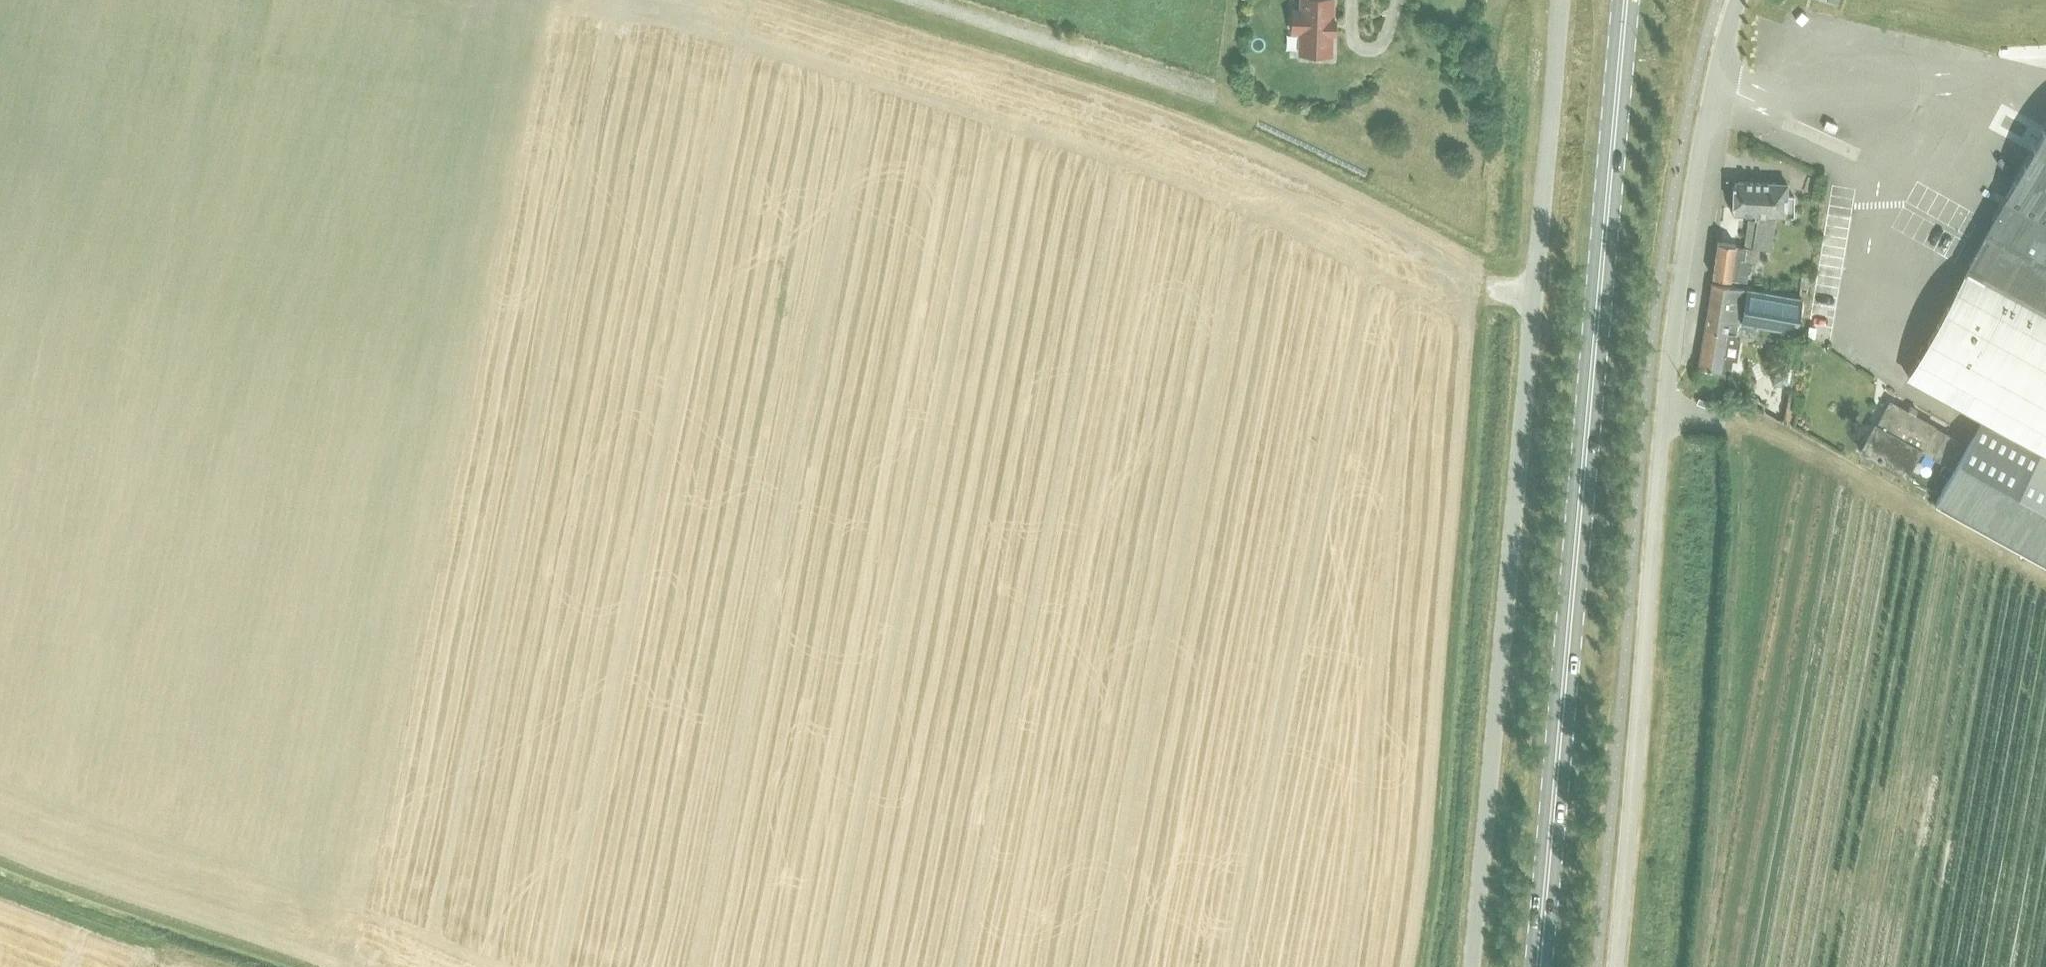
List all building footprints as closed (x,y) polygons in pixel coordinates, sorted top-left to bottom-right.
[(1283,52),(1299,53),(1331,54),(1332,33),(1334,33),(1335,18),(1332,18),(1333,0),(1301,0),(1301,9),(1292,9),(1292,32),(1283,31),(1283,52)] [(1826,119),(1823,126),(1835,131),(1838,124),(1826,119)] [(2004,200),(2045,223),(2045,124),(2004,200)] [(1775,220),(1774,220),(1765,219),(1765,214),(1793,215),(1794,198),(1786,197),(1787,183),(1733,181),(1731,213),(1747,214),(1743,244),(1717,240),(1717,242),(1758,248),(1770,250),(1775,220)] [(1965,272),(2045,316),(2045,223),(2004,200),(1965,272)] [(1758,248),(1717,242),(1712,277),(1746,281),(1748,260),(1756,261),(1758,248)] [(1907,377),(1970,412),(1979,417),(2045,453),(2045,316),(1965,272),(1907,377)] [(1702,336),(1698,366),(1728,371),(1730,359),(1736,360),(1740,338),(1734,337),(1734,334),(1735,334),(1737,324),(1742,325),(1743,318),(1796,327),(1801,297),(1793,295),(1750,289),(1711,282),(1702,336)] [(1874,425),(1859,451),(1904,477),(1919,450),(1951,468),(1964,445),(1893,405),(1879,428),(1874,425)] [(1932,503),(2045,566),(2045,453),(1979,417),(1964,445),(1951,468),(1932,503)]
